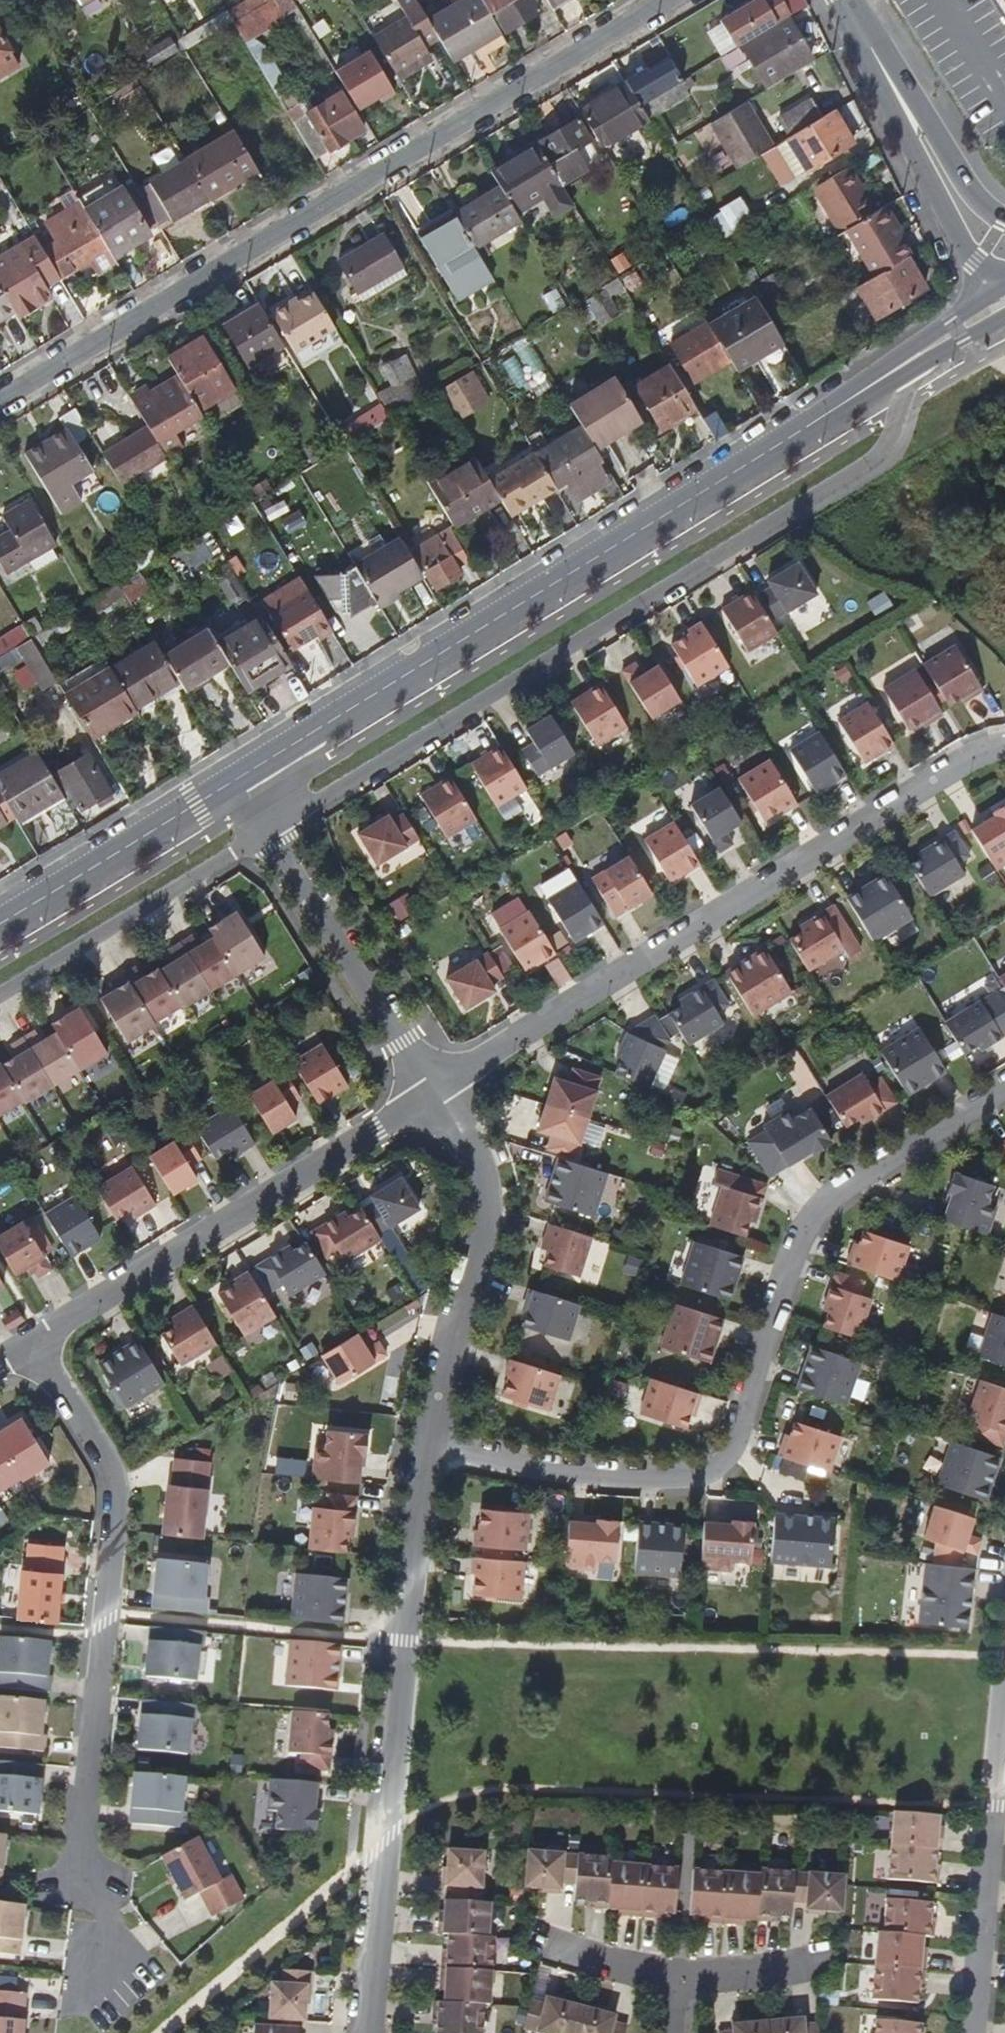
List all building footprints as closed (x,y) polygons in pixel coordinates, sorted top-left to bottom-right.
[(227,12),(233,22),(266,2),(264,0),(247,0),(227,12)] [(266,2),(233,22),(245,42),(249,48),(258,42),(255,36),(288,17),(285,13),(299,5),(296,0),(269,0),(266,2)] [(374,37),(396,73),(430,52),(425,42),(438,34),(430,21),(417,0),(401,0),(410,16),(374,37)] [(455,61),(502,32),(492,15),(482,0),(464,0),(456,5),(430,21),(438,34),(455,61)] [(492,15),(497,13),(508,30),(541,9),(536,0),(482,0),(492,15)] [(794,14),(785,0),(755,0),(752,2),(723,19),(740,47),(745,43),(792,15),(794,14)] [(1004,16),(1004,0),(995,0),(1004,16)] [(233,22),(227,12),(180,42),(185,50),(233,22)] [(792,15),(745,43),(768,82),(817,53),(792,15)] [(0,33),(0,79),(20,67),(0,33)] [(178,48),(170,34),(149,47),(140,53),(138,53),(139,55),(146,66),(178,48)] [(138,49),(140,53),(149,47),(147,44),(138,49)] [(397,92),(371,50),(336,71),(359,108),(380,96),(383,100),(397,92)] [(430,52),(396,73),(400,79),(434,59),(430,52)] [(148,69),(146,66),(139,55),(129,61),(138,75),(148,69)] [(659,74),(632,90),(639,103),(683,77),(673,62),(659,71),(659,74)] [(146,92),(138,79),(113,94),(121,108),(146,92)] [(695,93),(686,79),(641,106),(649,119),(667,149),(678,142),(668,125),(672,123),(665,111),(695,93)] [(632,90),(626,81),(579,108),(602,146),(649,119),(641,106),(639,103),(632,90)] [(274,89),(294,121),(317,159),(365,130),(342,90),(327,100),(320,91),(300,102),(287,82),(274,89)] [(793,134),(825,115),(813,95),(781,115),(793,134)] [(749,100),(712,122),(739,167),(776,144),(749,100)] [(855,143),(834,109),(825,115),(793,134),(789,136),(778,143),(798,176),(809,170),(855,143)] [(604,162),(579,119),(540,142),(558,170),(573,160),(569,152),(572,150),(586,172),(604,162)] [(234,130),(186,159),(187,160),(209,196),(211,200),(259,171),(234,130)] [(538,145),(493,171),(501,186),(520,217),(547,202),(555,217),(575,206),(538,145)] [(187,160),(140,189),(155,215),(161,225),(190,207),(193,212),(212,201),(211,200),(209,196),(187,160)] [(847,228),(876,211),(849,167),(813,190),(839,233),(847,228)] [(85,209),(118,189),(112,178),(79,198),(85,209)] [(109,248),(113,255),(150,233),(144,222),(155,215),(140,189),(134,179),(118,189),(85,209),(109,248)] [(697,200),(701,206),(715,198),(708,185),(694,194),(697,200)] [(501,186),(455,214),(475,247),(522,220),(520,217),(501,186)] [(694,194),(690,187),(685,190),(693,203),(697,200),(694,194)] [(736,233),(757,220),(745,200),(726,212),(717,197),(715,198),(701,206),(703,208),(709,219),(711,223),(716,231),(722,241),(736,233)] [(42,245),(61,276),(109,248),(85,209),(79,198),(45,217),(52,229),(56,236),(42,245)] [(699,226),(709,219),(703,208),(693,214),(699,226)] [(908,255),(910,254),(881,208),(876,211),(847,228),(876,275),(908,255)] [(455,214),(454,212),(420,232),(460,299),(494,279),(475,247),(455,214)] [(716,231),(711,223),(702,229),(707,237),(716,231)] [(52,229),(38,237),(42,245),(56,236),(52,229)] [(21,316),(41,304),(33,293),(48,285),(61,276),(42,245),(38,237),(37,236),(0,258),(0,282),(18,312),(21,316)] [(337,262),(357,293),(401,267),(382,236),(337,262)] [(670,258),(665,251),(651,260),(656,268),(670,258)] [(926,286),(908,255),(876,275),(859,285),(876,315),(926,286)] [(741,272),(750,287),(763,279),(767,277),(757,262),(741,272)] [(401,267),(357,293),(362,302),(406,275),(401,267)] [(642,283),(635,272),(620,281),(624,288),(626,292),(642,283)] [(767,277),(763,279),(750,287),(756,298),(761,306),(783,292),(772,274),(767,277)] [(609,297),(624,288),(620,281),(619,279),(585,300),(590,307),(578,314),(584,323),(595,316),(601,325),(619,313),(609,297)] [(18,312),(0,282),(0,323),(18,312)] [(33,293),(41,304),(55,296),(48,285),(33,293)] [(565,306),(555,289),(542,297),(552,314),(565,306)] [(336,328),(315,292),(290,306),(288,302),(271,312),(296,352),(336,328)] [(739,373),(785,345),(778,334),(761,306),(756,298),(710,325),(733,363),(739,373)] [(284,344),(261,305),(225,326),(248,366),(284,344)] [(696,384),(733,363),(710,325),(674,346),(696,384)] [(534,346),(528,335),(505,349),(512,359),(534,346)] [(205,336),(169,358),(179,375),(200,410),(236,388),(205,336)] [(424,384),(407,355),(383,368),(392,383),(374,391),(382,406),(390,419),(422,400),(416,390),(424,384)] [(368,375),(379,367),(375,361),(364,370),(368,375)] [(699,412),(673,369),(638,389),(665,433),(699,412)] [(148,385),(130,396),(146,423),(165,454),(182,443),(176,430),(198,417),(202,414),(200,410),(179,375),(152,391),(148,385)] [(570,406),(583,429),(595,449),(642,421),(616,377),(570,406)] [(354,441),(390,419),(382,406),(335,434),(343,448),(345,447),(354,441)] [(66,431),(27,454),(61,513),(81,502),(72,484),(94,471),(78,444),(93,436),(77,409),(59,419),(66,431)] [(206,429),(210,426),(202,414),(198,417),(206,429)] [(717,443),(727,436),(715,415),(704,422),(717,443)] [(165,454),(146,423),(102,451),(122,484),(167,458),(165,454)] [(583,429),(537,456),(538,459),(555,488),(563,483),(575,503),(608,483),(596,463),(601,459),(595,449),(583,429)] [(283,449),(277,440),(262,449),(268,458),(283,449)] [(315,465),(328,456),(320,444),(307,452),(315,465)] [(492,486),(476,459),(431,487),(455,528),(500,500),(492,486)] [(555,488),(538,459),(492,486),(500,500),(511,518),(527,509),(527,503),(539,496),(542,501),(557,492),(555,488)] [(302,498),(297,491),(289,494),(290,495),(285,497),(287,501),(291,500),(293,503),(302,498)] [(527,503),(527,509),(542,501),(539,496),(527,503)] [(49,545),(55,542),(30,499),(1,516),(10,532),(0,538),(0,563),(5,572),(27,559),(49,545)] [(271,520),(289,511),(284,502),(274,508),(270,500),(262,504),(271,520)] [(295,539),(310,530),(299,511),(283,520),(295,539)] [(462,575),(459,570),(454,561),(465,555),(451,530),(414,552),(437,591),(462,575)] [(401,541),(357,568),(379,604),(398,593),(423,578),(401,541)] [(56,557),(49,545),(27,559),(34,570),(56,557)] [(459,570),(470,564),(465,555),(454,561),(459,570)] [(817,595),(798,564),(768,583),(771,589),(759,596),(774,621),(817,595)] [(379,604),(357,568),(346,574),(347,577),(316,578),(329,603),(342,601),(345,613),(350,621),(379,604)] [(153,585),(143,570),(120,584),(125,593),(130,601),(153,585)] [(125,593),(120,584),(97,597),(76,610),(82,621),(125,593)] [(333,633),(308,591),(269,614),(292,652),(316,638),(318,641),(333,633)] [(777,635),(751,592),(721,610),(747,653),(777,635)] [(398,593),(379,604),(383,612),(401,601),(398,593)] [(342,601),(329,603),(336,615),(345,613),(342,601)] [(82,621),(76,610),(46,628),(32,637),(38,649),(82,621)] [(32,637),(46,628),(37,613),(22,622),(32,637)] [(247,693),(291,666),(263,618),(219,645),(229,662),(247,693)] [(32,637),(22,622),(0,635),(0,656),(32,637)] [(727,668),(700,623),(686,632),(688,635),(670,646),(695,688),(727,668)] [(211,631),(166,659),(183,687),(184,690),(229,662),(219,645),(211,631)] [(0,656),(0,667),(22,655),(41,687),(56,678),(38,649),(32,637),(0,656)] [(961,640),(930,660),(955,701),(974,689),(977,693),(990,685),(961,640)] [(166,659),(156,644),(111,670),(138,714),(183,687),(166,659)] [(110,668),(103,656),(59,683),(66,695),(110,668)] [(950,710),(922,665),(890,685),(916,726),(934,714),(937,718),(950,710)] [(66,695),(96,744),(140,717),(138,714),(111,670),(110,668),(66,695)] [(618,674),(605,682),(634,730),(663,712),(641,676),(626,686),(618,674)] [(626,728),(600,685),(570,703),(596,746),(626,728)] [(863,764),(893,745),(866,703),(837,721),(863,764)] [(573,754),(550,716),(525,731),(533,744),(521,751),(536,776),(573,754)] [(815,794),(845,775),(818,733),(788,751),(815,794)] [(525,789),(501,748),(470,767),(496,807),(525,789)] [(22,826),(67,799),(39,752),(0,776),(0,789),(19,820),(22,826)] [(113,794),(90,755),(55,775),(64,792),(75,810),(81,807),(83,811),(113,794)] [(796,805),(769,761),(736,780),(762,822),(780,810),(782,814),(796,805)] [(476,820),(449,777),(420,796),(446,838),(476,820)] [(740,823),(718,788),(690,806),(719,853),(732,845),(725,833),(740,823)] [(4,829),(19,820),(0,789),(0,831),(4,829)] [(996,871),(1004,865),(1004,806),(993,813),(995,817),(972,831),(996,871)] [(418,839),(403,814),(391,822),(387,816),(357,834),(377,865),(418,839)] [(700,865),(673,823),(643,841),(670,884),(700,865)] [(910,867),(929,897),(964,875),(957,864),(969,856),(954,832),(920,854),(923,859),(910,867)] [(628,909),(651,894),(628,857),(592,879),(608,904),(620,897),(628,909)] [(847,898),(874,943),(913,919),(886,875),(847,898)] [(574,943),(604,924),(577,882),(548,901),(574,943)] [(789,941),(809,972),(844,950),(849,958),(861,950),(834,906),(800,927),(803,933),(789,941)] [(525,972),(555,954),(529,911),(499,929),(525,972)] [(115,990),(100,999),(128,1045),(182,1009),(184,1011),(268,961),(236,912),(208,929),(213,936),(198,945),(192,936),(168,951),(175,961),(159,971),(158,969),(142,978),(136,968),(111,983),(115,990)] [(765,949),(726,973),(753,1017),(792,993),(765,949)] [(490,985),(503,978),(488,953),(446,978),(464,1009),(494,991),(490,985)] [(669,1015),(688,1046),(724,1024),(717,1012),(729,1005),(714,981),(680,1002),(683,1007),(669,1015)] [(944,1024),(963,1054),(976,1046),(980,1052),(1004,1036),(1004,1015),(999,1006),(987,1013),(981,1002),(944,1024)] [(24,1101),(25,1103),(107,1054),(79,1007),(51,1024),(56,1033),(41,1042),(35,1031),(11,1045),(17,1056),(1,1065),(0,1063),(0,1115),(24,1101)] [(622,1060),(616,1074),(647,1089),(664,1051),(658,1049),(670,1041),(655,1016),(627,1033),(617,1057),(622,1060)] [(919,1028),(880,1052),(907,1096),(946,1072),(919,1028)] [(292,1063),(318,1105),(347,1087),(321,1045),(292,1063)] [(284,1073),(248,1096),(271,1134),(296,1118),(288,1106),(300,1098),(284,1073)] [(825,1096),(844,1127),(858,1119),(861,1124),(896,1103),(887,1089),(880,1078),(868,1085),(862,1074),(825,1096)] [(566,1083),(549,1135),(564,1140),(559,1153),(586,1162),(610,1084),(583,1075),(579,1087),(566,1083)] [(229,1106),(194,1127),(213,1159),(227,1150),(232,1158),(253,1145),(229,1106)] [(812,1155),(831,1144),(809,1108),(794,1118),(788,1110),(762,1126),(786,1166),(810,1152),(812,1155)] [(185,1134),(149,1157),(172,1194),(197,1179),(189,1166),(201,1159),(185,1134)] [(593,1216),(606,1173),(557,1158),(544,1201),(593,1216)] [(133,1168),(97,1190),(115,1219),(129,1211),(133,1218),(155,1204),(133,1168)] [(767,1185),(718,1169),(713,1184),(722,1187),(710,1226),(744,1237),(749,1222),(755,1224),(767,1185)] [(985,1234),(987,1235),(997,1206),(987,1203),(993,1185),(954,1172),(947,1193),(951,1195),(943,1221),(972,1230),(985,1234)] [(374,1202),(362,1210),(377,1234),(418,1209),(400,1178),(371,1196),(374,1202)] [(75,1197),(45,1215),(71,1257),(101,1239),(75,1197)] [(345,1212),(311,1233),(325,1257),(337,1250),(344,1261),(380,1239),(377,1234),(362,1210),(361,1209),(348,1217),(345,1212)] [(0,1237),(0,1251),(14,1274),(30,1265),(37,1277),(51,1269),(24,1223),(0,1237)] [(579,1277),(591,1238),(548,1224),(541,1249),(549,1251),(544,1266),(579,1277)] [(853,1251),(848,1266),(898,1282),(910,1247),(865,1232),(858,1252),(853,1251)] [(730,1301),(743,1256),(694,1241),(680,1285),(730,1301)] [(325,1274),(306,1243),(292,1251),(289,1246),(255,1267),(270,1292),(282,1284),(289,1295),(325,1274)] [(275,1317),(247,1272),(234,1280),(236,1284),(218,1295),(243,1336),(275,1317)] [(825,1328),(858,1340),(872,1300),(859,1296),(864,1282),(838,1274),(825,1312),(830,1313),(825,1328)] [(580,1306),(528,1290),(524,1304),(529,1306),(522,1327),(569,1342),(580,1306)] [(674,1305),(661,1348),(710,1363),(724,1320),(674,1305)] [(215,1344),(192,1306),(171,1318),(176,1326),(162,1334),(181,1364),(215,1344)] [(24,1320),(18,1311),(1,1321),(7,1330),(24,1320)] [(993,1314),(979,1357),(1004,1366),(1004,1318),(993,1314)] [(366,1350),(356,1334),(321,1356),(339,1385),(386,1356),(378,1343),(366,1350)] [(163,1383),(137,1340),(98,1363),(125,1407),(163,1383)] [(797,1390),(846,1406),(861,1363),(811,1347),(797,1390)] [(549,1412),(560,1376),(510,1360),(505,1376),(509,1377),(503,1398),(549,1412)] [(651,1379),(639,1415),(685,1429),(692,1409),(696,1410),(701,1395),(651,1379)] [(982,1382),(969,1421),(981,1425),(977,1439),(1003,1447),(1004,1441),(1004,1389),(982,1382)] [(20,1478),(22,1480),(49,1464),(21,1418),(0,1431),(0,1490),(20,1478)] [(784,1442),(779,1458),(829,1473),(841,1437),(795,1423),(789,1444),(784,1442)] [(312,1479),(359,1484),(361,1456),(365,1457),(368,1435),(327,1430),(325,1449),(315,1448),(312,1479)] [(985,1500),(1000,1458),(950,1441),(936,1484),(985,1500)] [(166,1486),(161,1535),(201,1539),(209,1463),(173,1459),(170,1486),(166,1486)] [(312,1508),(308,1549),(345,1553),(346,1537),(352,1538),(356,1499),(327,1495),(325,1509),(312,1508)] [(207,1500),(208,1532),(222,1531),(220,1500),(207,1500)] [(973,1518),(933,1505),(923,1538),(934,1541),(963,1550),(977,1554),(981,1540),(968,1535),(973,1518)] [(526,1552),(528,1515),(479,1514),(478,1535),(474,1535),(473,1551),(526,1552)] [(834,1519),(775,1514),(771,1563),(773,1563),(811,1566),(830,1567),(834,1519)] [(566,1566),(566,1568),(596,1570),(597,1561),(616,1562),(619,1521),(597,1520),(597,1523),(569,1521),(566,1566)] [(732,1525),(705,1522),(701,1568),(731,1571),(731,1561),(750,1562),(753,1523),(733,1521),(732,1525)] [(684,1525),(639,1522),(635,1573),(679,1577),(684,1525)] [(963,1550),(934,1541),(932,1565),(961,1568),(963,1550)] [(21,1571),(17,1621),(55,1624),(57,1603),(58,1594),(62,1547),(28,1545),(25,1572),(21,1571)] [(157,1559),(152,1609),(207,1615),(209,1600),(204,1599),(207,1564),(157,1559)] [(525,1564),(473,1563),(472,1579),(476,1579),(476,1600),(524,1602),(525,1564)] [(811,1566),(773,1563),(772,1580),(810,1583),(811,1566)] [(967,1629),(974,1569),(961,1568),(932,1565),(925,1564),(918,1624),(967,1629)] [(292,1620),(343,1625),(347,1580),(296,1575),(292,1620)] [(206,1634),(151,1629),(146,1679),(196,1683),(199,1648),(204,1649),(206,1634)] [(48,1644),(0,1639),(0,1689),(48,1694),(50,1679),(45,1678),(48,1644)] [(337,1691),(341,1646),(289,1641),(285,1686),(337,1691)] [(0,1699),(0,1749),(43,1753),(44,1737),(39,1736),(42,1703),(0,1699)] [(199,1708),(144,1702),(138,1752),(189,1757),(192,1722),(197,1723),(199,1708)] [(328,1717),(292,1715),(289,1756),(302,1757),(301,1770),(331,1772),(333,1733),(328,1733),(328,1717)] [(0,1764),(0,1814),(36,1817),(40,1767),(0,1764)] [(135,1775),(130,1825),(185,1831),(187,1816),(182,1815),(185,1780),(135,1775)] [(315,1814),(316,1787),(269,1786),(268,1817),(278,1817),(278,1835),(319,1836),(319,1815),(315,1814)] [(939,1816),(894,1813),(888,1880),(938,1884),(940,1869),(934,1869),(935,1862),(936,1850),(942,1850),(942,1836),(937,1835),(938,1828),(939,1816)] [(198,1839),(162,1858),(186,1902),(200,1894),(213,1918),(243,1902),(230,1878),(221,1883),(198,1839)] [(483,2005),(488,2005),(492,1938),(487,1937),(489,1903),(479,1903),(482,1853),(447,1851),(446,1868),(445,1887),(450,1887),(449,1901),(445,1901),(444,1912),(444,1920),(438,1919),(437,1935),(447,1935),(446,1946),(446,1954),(440,1953),(438,1984),(444,1984),(443,1991),(442,2003),(432,2002),(431,2017),(437,2018),(437,2025),(436,2032),(481,2032),(483,2005)] [(663,1915),(675,1916),(677,1880),(678,1870),(610,1865),(610,1860),(527,1854),(524,1889),(541,1891),(560,1892),(560,1886),(574,1887),(573,1903),(585,1904),(592,1904),(592,1910),(618,1912),(626,1912),(625,1918),(655,1920),(656,1914),(663,1915)] [(760,1876),(692,1871),(689,1917),(700,1918),(708,1918),(707,1924),(737,1926),(738,1921),(745,1921),(772,1923),(772,1918),(779,1918),(791,1919),(792,1903),(806,1905),(806,1911),(824,1912),(841,1914),(844,1877),(760,1871),(760,1876)] [(931,1903),(886,1900),(883,1934),(878,1933),(873,2001),(918,2005),(919,1993),(919,1986),(925,1986),(928,1956),(922,1956),(923,1948),(924,1937),(934,1938),(935,1923),(930,1922),(930,1915),(931,1903)] [(22,1908),(0,1906),(0,1955),(17,1957),(22,1908)] [(269,1989),(267,2027),(298,2032),(301,2032),(304,2029),(305,1989),(269,1989)] [(25,1995),(0,1993),(0,2032),(22,2032),(25,1995)] [(546,1995),(545,1998),(564,2003),(565,1999),(546,1995)] [(530,2001),(523,2030),(534,2032),(625,2032),(627,2026),(613,2022),(615,2016),(597,2012),(564,2003),(545,1998),(544,2004),(530,2001)] [(616,2012),(598,2008),(597,2012),(615,2016),(616,2012)] [(818,2024),(803,2025),(803,2019),(784,2021),(750,2024),(731,2026),(732,2032),(723,2032),(818,2032),(818,2024)] [(876,2021),(875,2032),(920,2032),(921,2025),(876,2021)]
